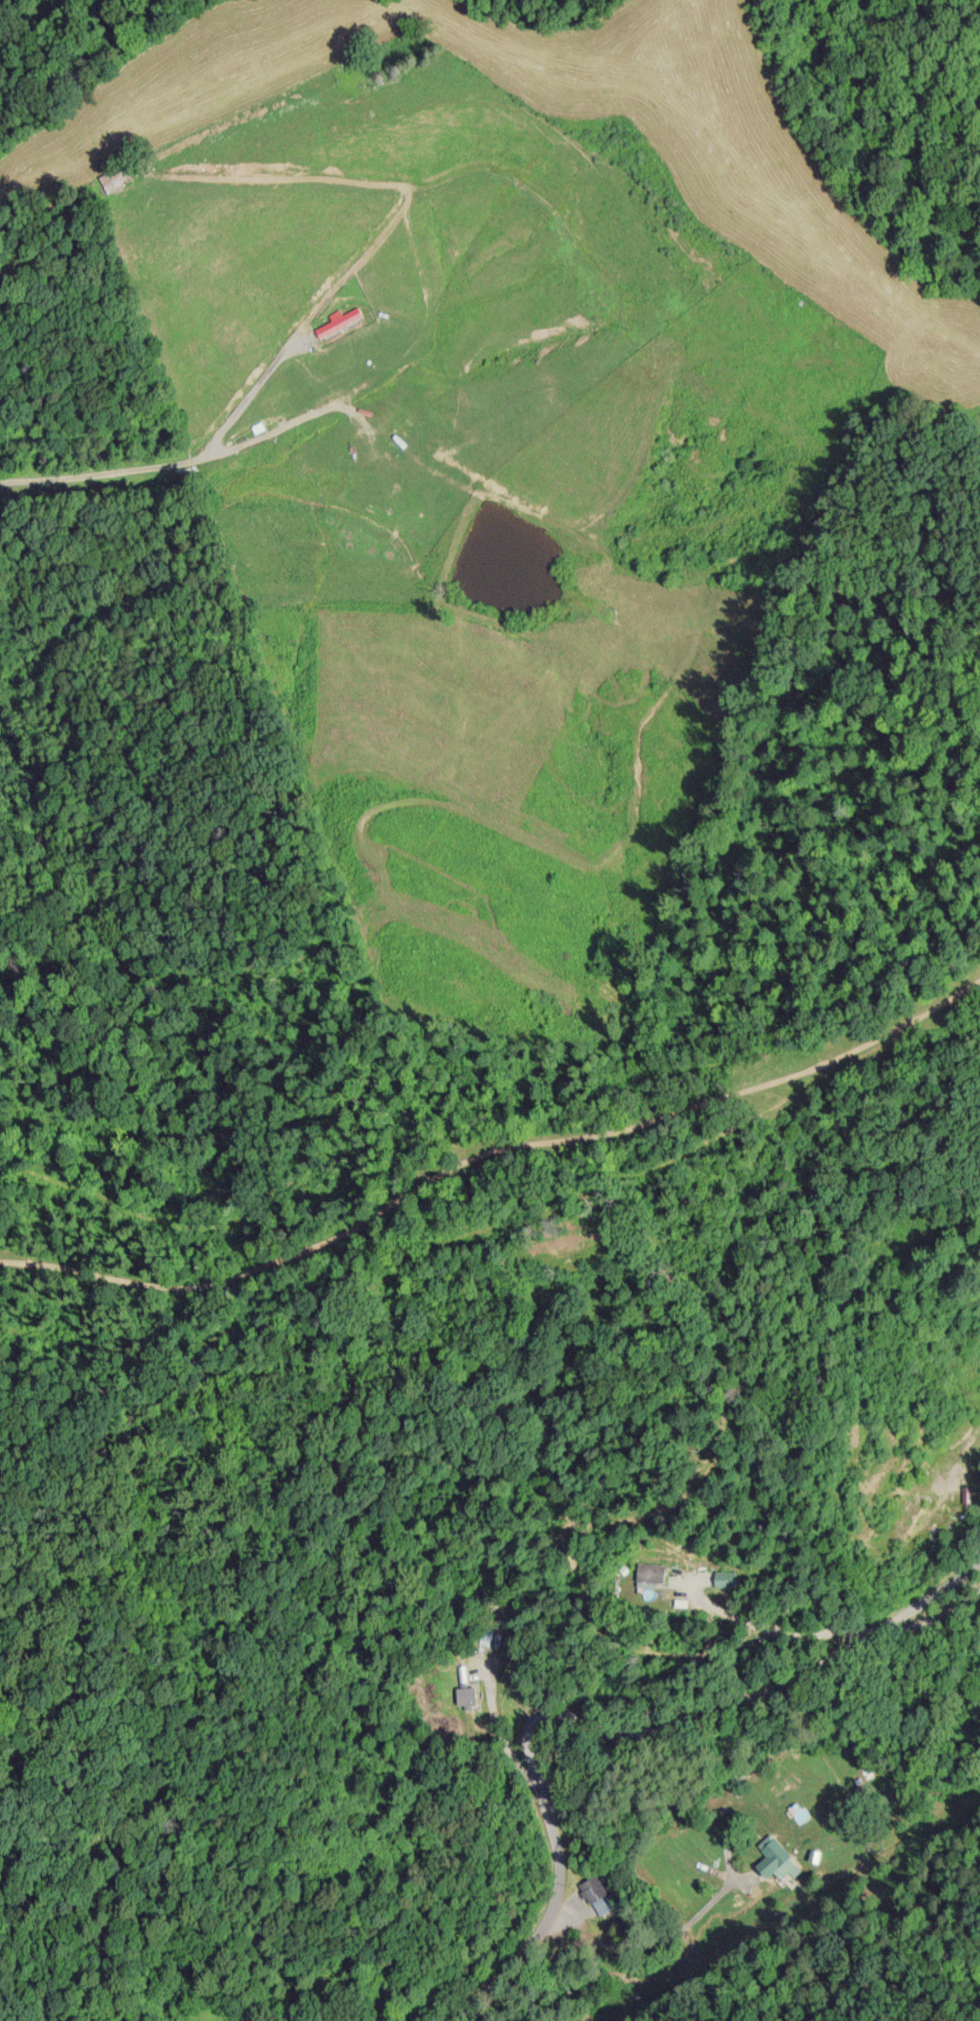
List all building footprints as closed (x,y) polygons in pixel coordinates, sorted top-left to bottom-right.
[(120,166),(96,175),(101,188),(125,180),(120,166)] [(360,314),(356,306),(313,329),(318,337),(360,314)] [(663,1583),(663,1562),(635,1562),(635,1583),(663,1583)] [(731,1586),(731,1569),(711,1569),(711,1585),(731,1586)] [(763,1877),(773,1870),(784,1884),(802,1870),(772,1831),(756,1843),(766,1855),(754,1864),(763,1877)] [(577,1882),(587,1904),(593,1902),(598,1913),(615,1906),(600,1872),(577,1882)]
